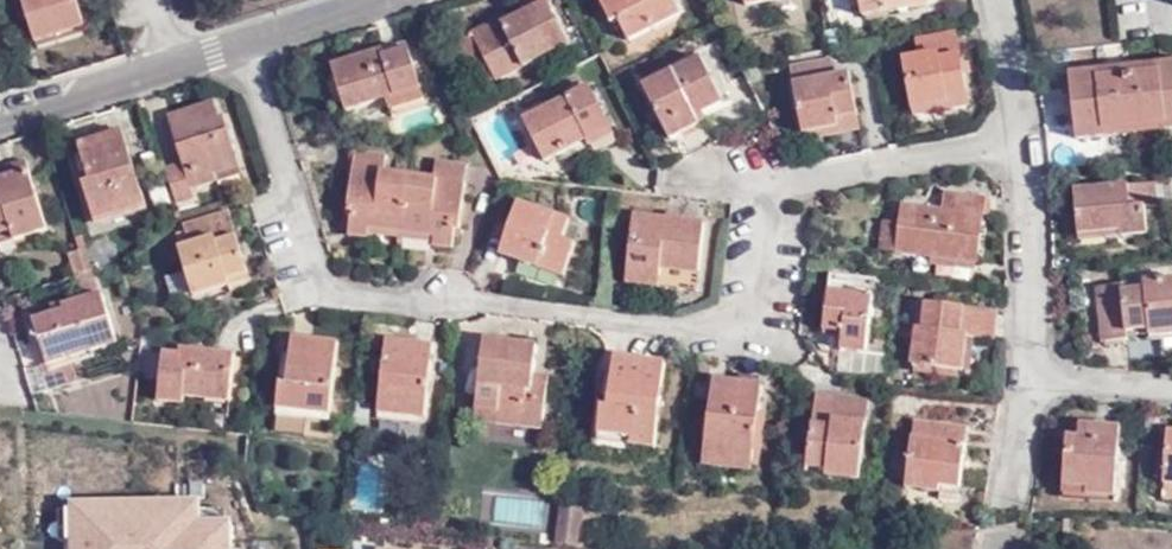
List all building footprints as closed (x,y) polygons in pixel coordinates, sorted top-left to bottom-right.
[(80,0),(29,0),(43,44),(89,27),(80,0)] [(677,0),(641,0),(627,6),(624,0),(603,0),(618,34),(626,30),(636,46),(686,25),(677,0)] [(925,0),(859,0),(863,16),(927,6),(925,0)] [(499,22),(472,34),(495,80),(568,46),(548,4),(501,25),(499,22)] [(495,80),(472,34),(458,41),(479,87),(495,80)] [(947,100),(970,97),(961,35),(923,41),(923,61),(908,62),(915,113),(947,107),(947,100)] [(424,100),(407,50),(382,58),(379,51),(330,66),(348,124),(424,100)] [(843,118),(863,114),(855,72),(835,74),(830,58),(793,63),(806,130),(845,123),(843,118)] [(1101,137),(1101,127),(1166,120),(1166,130),(1171,129),(1171,64),(1144,67),(1145,76),(1111,78),(1111,70),(1069,75),(1075,139),(1101,137)] [(1144,67),(1111,70),(1111,78),(1145,76),(1144,67)] [(725,111),(706,69),(650,93),(675,144),(702,132),(698,122),(725,111)] [(613,136),(590,88),(523,121),(544,163),(585,143),(588,148),(613,136)] [(972,109),(970,97),(947,100),(947,107),(915,113),(916,120),(972,109)] [(244,173),(229,126),(226,126),(220,108),(176,123),(191,165),(171,170),(187,205),(198,202),(192,187),(244,173)] [(866,127),(863,114),(843,118),(845,123),(806,130),(808,138),(866,127)] [(1101,127),(1101,137),(1166,130),(1166,120),(1101,127)] [(148,209),(127,136),(87,147),(97,186),(84,191),(96,223),(148,209)] [(379,233),(405,236),(412,186),(387,183),(387,164),(356,161),(351,218),(357,219),(355,242),(375,244),(379,233)] [(30,165),(5,172),(8,187),(0,188),(0,237),(1,239),(16,233),(20,242),(47,234),(30,165)] [(464,232),(469,196),(472,173),(438,170),(435,189),(412,186),(405,236),(440,241),(437,252),(454,252),(454,231),(464,232)] [(472,173),(469,196),(500,198),(501,177),(472,173)] [(1119,232),(1119,237),(1145,235),(1145,211),(1157,211),(1156,187),(1074,194),(1077,235),(1119,232)] [(972,261),(980,202),(937,198),(934,216),(895,211),(895,224),(879,221),(873,248),(972,261)] [(563,252),(573,235),(524,213),(505,264),(561,287),(576,260),(563,252)] [(254,273),(235,220),(203,229),(208,249),(187,255),(200,300),(225,291),(229,281),(254,273)] [(663,275),(703,278),(707,228),(636,224),(632,281),(662,282),(663,275)] [(1077,240),(1119,237),(1119,232),(1077,235),(1077,240)] [(701,298),(703,278),(663,275),(662,282),(632,281),(632,291),(701,298)] [(840,351),(867,353),(875,285),(831,278),(824,331),(843,332),(840,351)] [(1095,288),(1099,343),(1129,341),(1129,332),(1147,331),(1148,336),(1171,334),(1171,282),(1143,284),(1143,291),(1123,292),(1122,287),(1095,288)] [(120,345),(104,297),(68,308),(68,319),(44,326),(54,363),(120,345)] [(986,344),(992,317),(931,308),(921,367),(969,374),(972,340),(986,344)] [(338,414),(349,347),(308,340),(301,383),(290,382),(289,407),(338,414)] [(233,397),(243,354),(191,347),(190,356),(174,355),(167,401),(189,406),(194,393),(233,397)] [(424,426),(434,353),(391,347),(382,421),(424,426)] [(539,392),(539,357),(492,351),(483,412),(505,413),(507,434),(547,438),(552,394),(539,392)] [(874,351),(867,353),(840,351),(836,374),(856,374),(848,367),(848,363),(852,359),(865,359),(874,355),(874,351)] [(659,454),(668,374),(616,367),(608,414),(599,412),(595,445),(659,454)] [(756,465),(769,390),(720,385),(708,460),(756,465)] [(863,484),(873,405),(825,399),(816,467),(834,468),(837,481),(863,484)] [(968,482),(975,423),(924,413),(915,484),(942,487),(947,480),(968,482)] [(1089,487),(1088,498),(1117,499),(1119,429),(1080,427),(1078,438),(1065,437),(1063,486),(1089,487)] [(1171,486),(1171,434),(1166,434),(1162,486),(1171,486)] [(1063,497),(1088,498),(1089,487),(1063,486),(1063,497)] [(559,520),(581,521),(582,513),(560,512),(559,520)] [(581,521),(559,520),(557,547),(577,548),(579,548),(581,521)]
